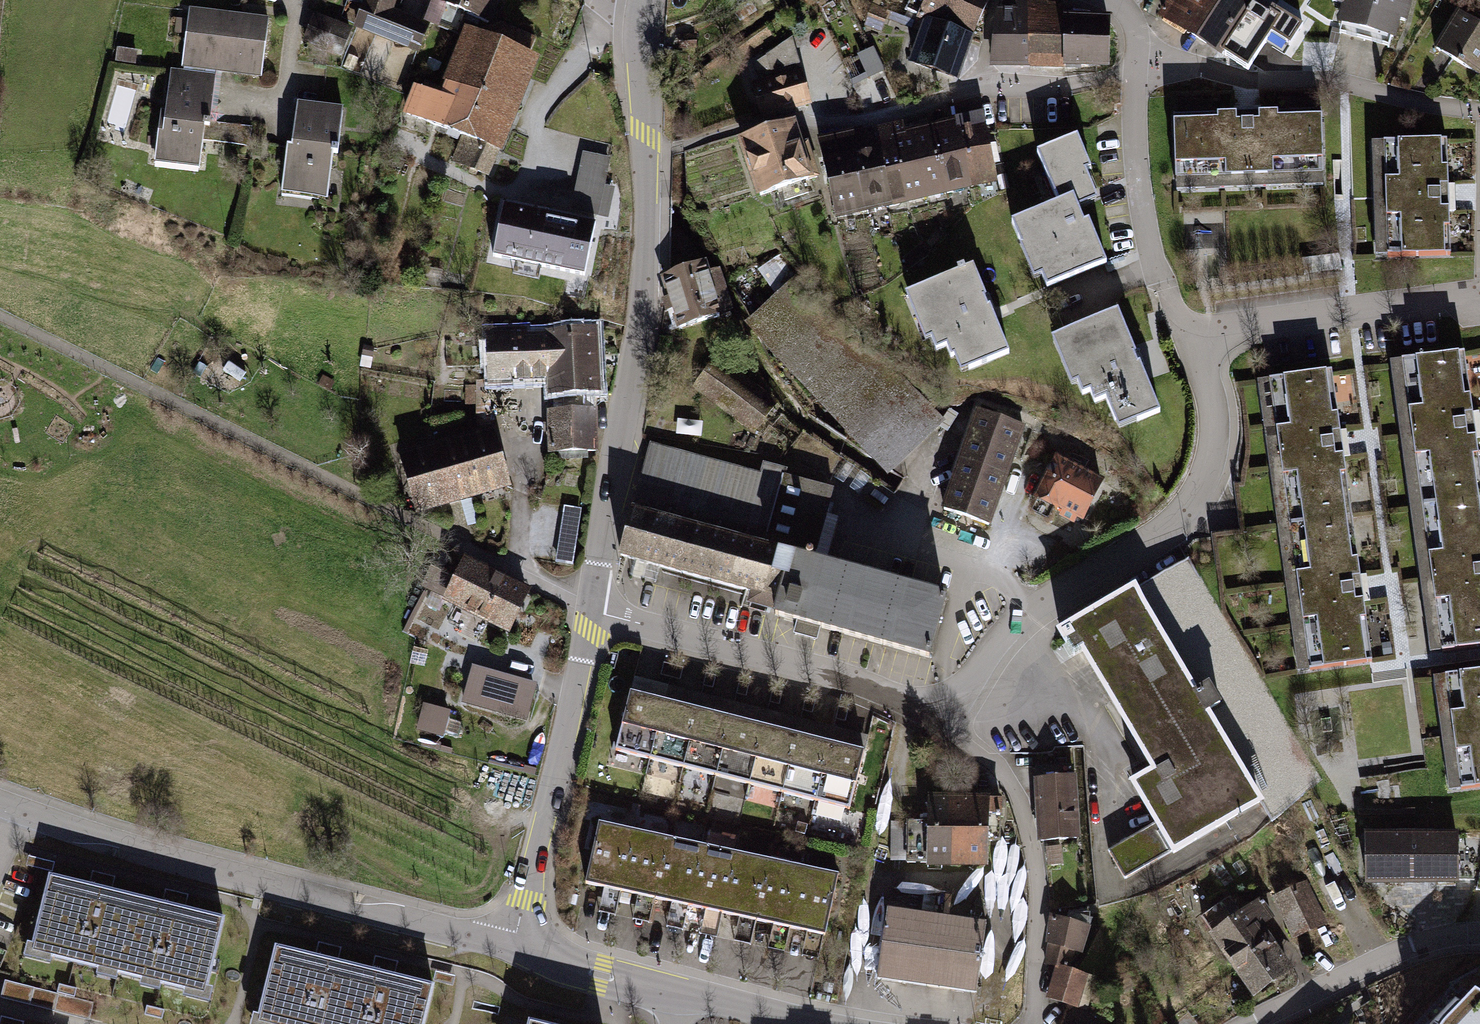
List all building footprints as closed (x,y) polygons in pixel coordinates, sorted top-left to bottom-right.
[(351,23),(422,47),(430,24),(396,13),(401,0),(359,0),(351,23)] [(491,22),(500,0),(436,0),(491,22)] [(972,36),(988,0),(930,0),(923,15),(930,18),(972,36)] [(1030,0),(1016,0),(1015,15),(1000,14),(993,63),(1029,64),(1030,0)] [(1029,64),(1064,64),(1065,23),(1046,23),(1046,0),(1030,0),(1029,64)] [(1167,17),(1198,37),(1222,0),(1178,0),(1167,17)] [(1259,0),(1222,0),(1199,37),(1226,53),(1260,0),(1259,0)] [(1333,3),(1345,6),(1340,24),(1406,43),(1418,0),(1333,0),(1333,3)] [(1287,18),(1260,1),(1226,54),(1254,71),(1287,18)] [(893,11),(874,3),(866,25),(885,32),(893,11)] [(158,166),(201,171),(204,143),(256,149),(258,127),(214,122),(218,78),(266,82),(272,19),(189,11),(183,72),(168,71),(158,166)] [(1459,12),(1437,50),(1479,75),(1479,24),(1459,12)] [(355,30),(315,16),(304,46),(344,60),(355,30)] [(913,61),(956,77),(972,36),(930,18),(913,61)] [(1065,23),(1064,64),(1110,65),(1110,23),(1065,23)] [(418,89),(408,113),(469,138),(459,161),(487,173),(533,62),(470,36),(444,100),(418,89)] [(760,81),(754,83),(763,115),(811,102),(794,39),(756,66),(760,81)] [(867,72),(851,80),(855,89),(883,76),(871,49),(859,55),(867,72)] [(289,146),(285,194),(329,198),(334,145),(341,146),(344,106),(299,102),(295,146),(289,146)] [(864,129),(823,138),(840,219),(1006,182),(991,113),(975,117),(973,109),(953,114),(954,118),(933,122),(907,128),(906,121),(880,126),(883,136),(867,140),(864,129)] [(1324,115),(1176,118),(1177,192),(1326,188),(1324,115)] [(791,125),(741,142),(759,195),(809,178),(791,125)] [(1061,205),(1019,221),(1043,282),(1053,278),(1056,287),(1109,267),(1085,203),(1101,197),(1078,137),(1041,151),(1061,205)] [(1446,140),(1389,142),(1393,257),(1451,254),(1446,140)] [(584,153),(573,205),(611,213),(617,185),(606,183),(612,158),(584,153)] [(601,220),(504,201),(493,258),(590,276),(601,220)] [(705,266),(671,275),(675,291),(667,293),(679,334),(729,320),(717,278),(709,280),(705,266)] [(974,268),(911,294),(930,340),(934,338),(939,349),(948,345),(952,357),(957,355),(964,372),(1009,353),(974,268)] [(945,423),(804,275),(749,327),(890,475),(945,423)] [(1121,311),(1057,338),(1075,381),(1080,378),(1086,391),(1093,388),(1099,400),(1111,395),(1124,425),(1163,409),(1121,311)] [(597,328),(489,332),(491,384),(544,382),(545,397),(561,396),(561,408),(586,407),(585,393),(600,393),(597,328)] [(1465,357),(1403,364),(1418,508),(1479,500),(1479,474),(1465,357)] [(714,361),(696,388),(757,428),(775,400),(714,361)] [(1333,373),(1271,380),(1290,534),(1351,525),(1333,373)] [(977,406),(942,509),(993,527),(1028,424),(977,406)] [(596,408),(547,409),(548,451),(596,450),(596,408)] [(492,425),(395,452),(412,512),(509,485),(492,425)] [(653,445),(637,508),(821,555),(838,492),(787,479),(788,472),(761,465),(759,472),(653,445)] [(1059,460),(1033,516),(1081,538),(1107,482),(1059,460)] [(1479,649),(1479,501),(1418,509),(1436,654),(1479,649)] [(579,507),(561,504),(552,561),(569,564),(579,507)] [(821,555),(637,508),(624,562),(777,601),(770,630),(926,670),(945,595),(820,563),(821,555)] [(1351,525),(1290,534),(1310,681),(1372,672),(1351,525)] [(465,554),(442,600),(508,631),(530,585),(465,554)] [(1137,587),(1070,630),(1157,768),(1134,782),(1162,827),(1111,859),(1127,884),(1266,797),(1211,710),(1227,700),(1213,678),(1200,687),(1137,587)] [(535,681),(469,663),(458,701),(524,720),(535,681)] [(1440,676),(1454,791),(1479,788),(1479,671),(1440,676)] [(661,704),(627,695),(611,757),(645,766),(661,704)] [(695,713),(661,704),(645,766),(679,774),(695,713)] [(419,734),(446,740),(452,713),(425,707),(419,734)] [(729,721),(695,713),(679,774),(713,783),(729,721)] [(763,730),(729,721),(713,783),(747,791),(763,730)] [(797,738),(763,730),(747,791),(781,800),(797,738)] [(830,747),(797,738),(781,800),(815,809),(830,747)] [(864,755),(830,747),(815,809),(849,817),(864,755)] [(1078,776),(1036,781),(1043,843),(1084,838),(1078,776)] [(1002,800),(927,800),(927,868),(988,869),(988,817),(1002,817),(1002,800)] [(627,830),(592,822),(576,889),(611,897),(627,830)] [(662,838),(627,830),(611,897),(647,905),(662,838)] [(698,847),(662,838),(647,905),(682,913),(698,847)] [(1456,840),(1363,842),(1364,895),(1457,893),(1456,840)] [(733,855),(698,847),(682,913),(718,921),(733,855)] [(768,863),(733,855),(718,921),(753,930),(768,863)] [(804,871),(768,863),(753,930),(788,938),(804,871)] [(117,976),(140,890),(55,868),(32,954),(117,976)] [(839,879),(804,871),(788,938),(824,946),(839,879)] [(1308,884),(1272,900),(1293,945),(1328,929),(1308,884)] [(202,999),(225,912),(140,890),(117,976),(202,999)] [(1229,899),(1195,922),(1252,1005),(1294,976),(1263,931),(1277,921),(1262,899),(1240,914),(1229,899)] [(985,923),(887,910),(878,983),(975,996),(985,923)] [(1098,919),(1054,914),(1050,1003),(1089,1014),(1097,979),(1077,971),(1079,956),(1087,956),(1098,919)] [(349,961),(269,943),(251,1022),(261,1023),(335,1023),(349,961)] [(429,979),(349,961),(335,1023),(419,1023),(429,979)] [(1471,986),(1439,1019),(1437,1023),(1479,1023),(1479,991),(1471,986)] [(0,1021),(0,1023),(29,1023),(32,1011),(11,1005),(6,1022),(0,1021)]
